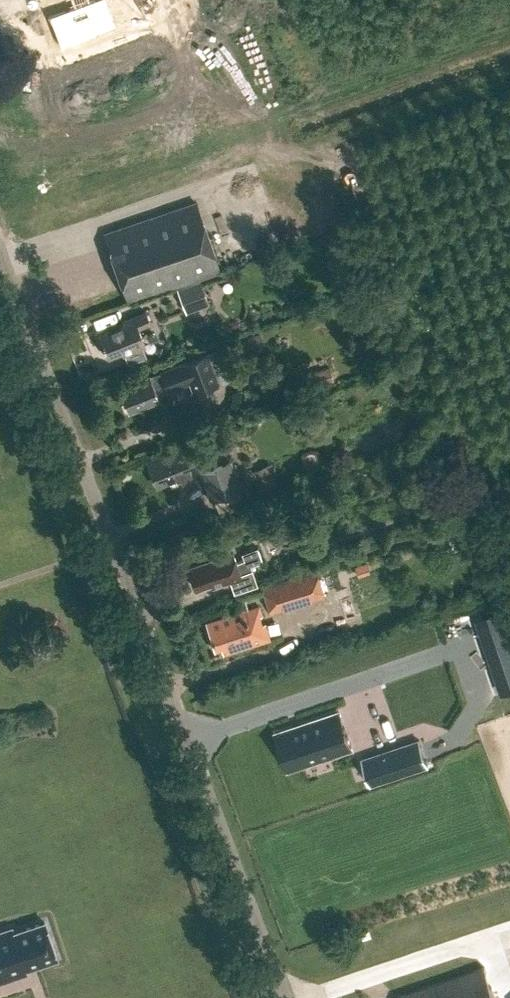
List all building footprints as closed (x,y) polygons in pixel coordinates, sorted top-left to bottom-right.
[(75,5),(59,11),(55,0),(33,0),(35,5),(39,4),(44,17),(19,26),(31,58),(87,37),(75,5)] [(194,279),(219,270),(196,202),(105,233),(128,301),(176,285),(194,279)] [(200,280),(177,289),(186,312),(209,303),(200,280)] [(150,323),(145,311),(122,320),(124,324),(98,334),(107,356),(121,351),(123,354),(145,345),(139,328),(150,323)] [(260,332),(235,341),(239,352),(264,343),(260,332)] [(133,384),(119,389),(127,409),(141,404),(141,406),(159,399),(157,395),(190,383),(194,393),(218,384),(207,354),(132,382),(133,384)] [(329,367),(306,374),(310,387),(333,380),(329,367)] [(208,436),(189,443),(147,460),(156,485),(199,469),(194,455),(213,448),(208,436)] [(240,486),(229,460),(200,471),(210,497),(240,486)] [(269,463),(250,472),(259,493),(279,485),(269,463)] [(250,564),(261,560),(257,547),(242,552),(244,559),(236,561),(233,551),(188,567),(195,587),(211,582),(212,585),(230,579),(234,592),(257,584),(250,564)] [(316,570),(260,587),(267,614),(324,597),(316,570)] [(223,654),(269,640),(264,624),(261,625),(258,617),(262,615),(259,607),(206,623),(214,649),(221,647),(223,654)] [(277,733),(288,767),(351,745),(347,735),(346,730),(339,711),(300,725),(293,727),(277,733)] [(420,738),(362,758),(370,783),(428,763),(420,738)] [(0,938),(0,987),(71,964),(55,921),(0,938)] [(484,967),(395,997),(396,997),(495,997),(484,967)]
